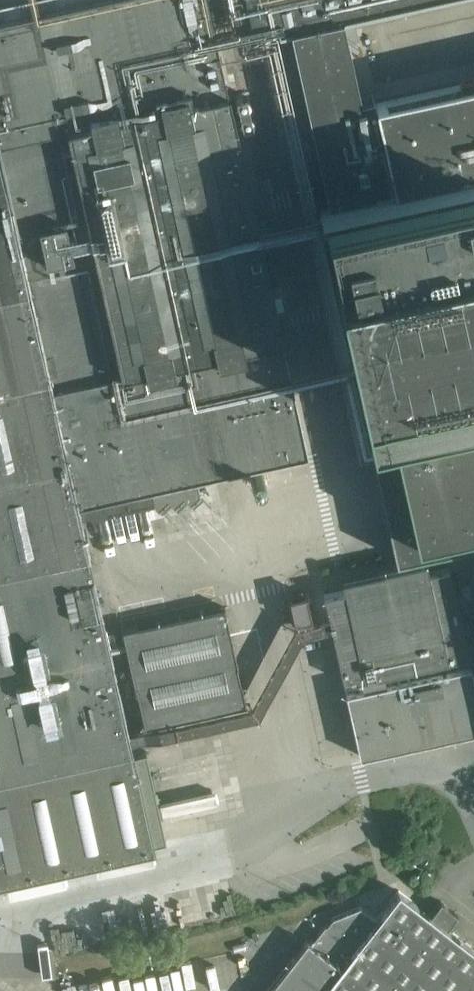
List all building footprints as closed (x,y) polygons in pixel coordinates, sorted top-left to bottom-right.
[(154,848),(153,843),(134,754),(132,748),(131,744),(128,733),(80,516),(91,513),(91,515),(152,502),(158,509),(168,500),(174,506),(184,497),(190,504),(200,495),(196,478),(307,453),(282,337),(228,91),(227,91),(207,0),(86,0),(0,19),(0,882),(154,848)] [(248,13),(253,33),(278,27),(318,209),(322,208),(336,270),(332,271),(367,426),(394,551),(396,557),(458,543),(473,540),(473,78),(373,101),(372,94),(359,97),(343,27),(341,18),(415,2),(421,0),(245,0),(248,13)] [(429,571),(324,594),(343,682),(352,680),(355,690),(345,692),(359,756),(473,730),(473,682),(470,664),(450,669),(448,659),(468,654),(449,567),(429,571)] [(224,606),(121,629),(143,727),(246,704),(224,606)] [(449,929),(459,916),(441,903),(431,916),(400,891),(377,920),(361,908),(332,917),(326,925),(325,924),(318,932),(310,943),(307,940),(267,990),(473,990),(473,949),(449,929)]
